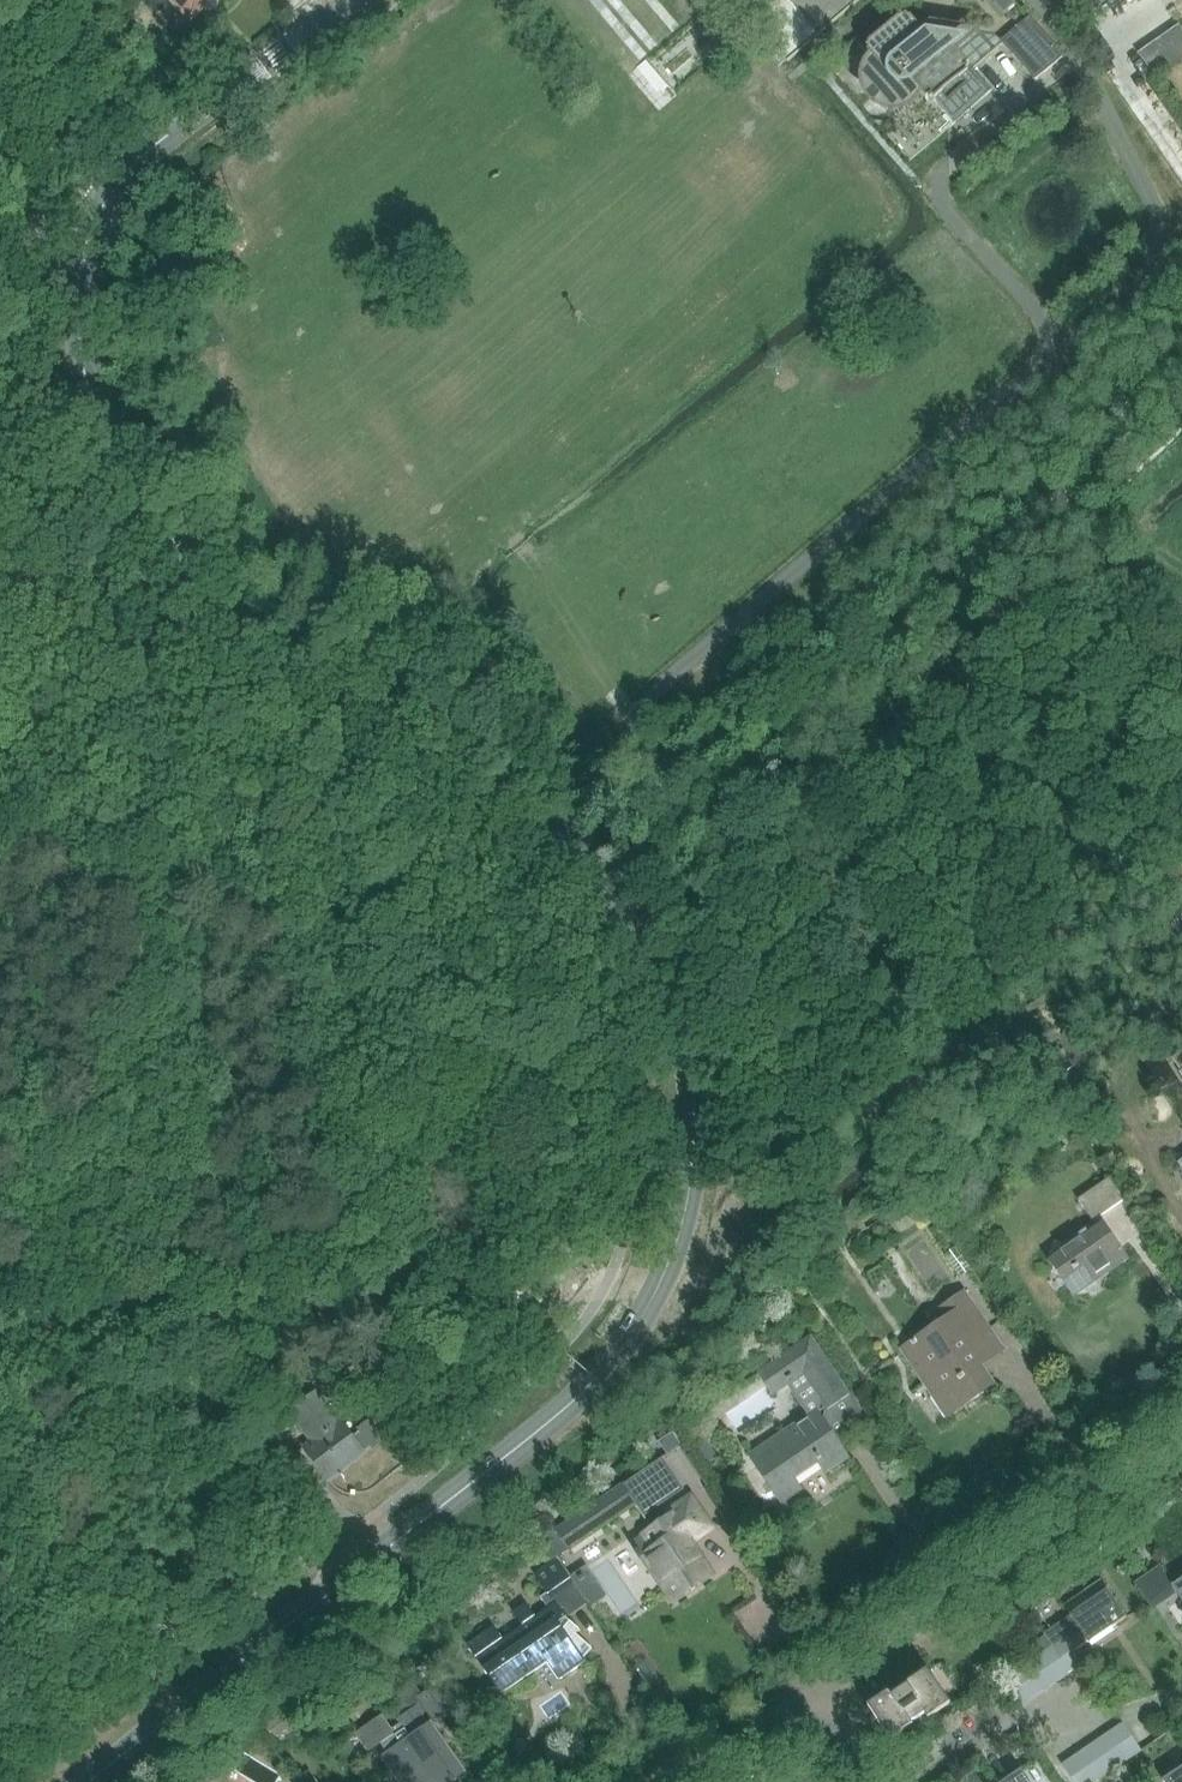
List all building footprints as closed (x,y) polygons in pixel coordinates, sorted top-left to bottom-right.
[(156,16),(172,4),(190,22),(210,2),(212,0),(140,0),(156,16)] [(759,9),(770,0),(751,0),(759,9)] [(1010,0),(990,0),(1002,14),(1013,4),(1010,0)] [(879,100),(887,104),(896,104),(904,101),(910,96),(914,88),(930,106),(936,101),(952,120),(962,112),(971,105),(980,97),(989,89),(970,68),(953,47),(965,35),(931,29),(925,34),(904,10),(898,4),(887,13),(856,41),(875,64),(871,71),(869,79),(870,87),(873,95),(879,100)] [(1030,75),(1034,80),(1061,56),(1028,17),(1000,41),(1002,43),(1006,48),(1015,58),(1023,67),(1030,75)] [(1138,53),(1153,74),(1158,70),(1181,54),(1181,30),(1179,25),(1138,53)] [(1077,1200),(1092,1221),(1124,1199),(1109,1177),(1077,1200)] [(907,1201),(884,1215),(898,1237),(920,1223),(907,1201)] [(1103,1221),(1047,1259),(1073,1297),(1129,1259),(1103,1221)] [(944,1255),(959,1277),(971,1268),(954,1247),(944,1255)] [(944,1316),(899,1348),(933,1397),(943,1390),(956,1411),(994,1385),(981,1366),(1005,1350),(964,1290),(937,1308),(944,1316)] [(809,1335),(808,1335),(756,1372),(771,1396),(802,1376),(825,1411),(851,1394),(809,1335)] [(371,1422),(350,1438),(317,1395),(293,1413),(292,1414),(307,1434),(313,1442),(307,1447),(330,1477),(383,1438),(371,1422)] [(814,1409),(749,1454),(781,1501),(800,1488),(794,1479),(819,1462),(825,1471),(846,1456),(814,1409)] [(672,1431),(658,1441),(666,1453),(681,1443),(672,1431)] [(696,1446),(707,1463),(717,1457),(705,1440),(696,1446)] [(553,1527),(541,1535),(555,1557),(556,1558),(568,1549),(570,1551),(637,1506),(643,1514),(663,1501),(642,1470),(622,1484),(555,1529),(553,1527)] [(712,1528),(690,1495),(666,1511),(668,1514),(638,1536),(648,1549),(640,1556),(663,1589),(668,1585),(678,1600),(710,1578),(692,1552),(696,1549),(691,1542),(712,1528)] [(1115,1551),(1121,1546),(1117,1540),(1110,1545),(1115,1551)] [(492,1630),(468,1646),(476,1657),(502,1694),(547,1663),(560,1680),(586,1662),(583,1658),(592,1647),(576,1635),(580,1630),(570,1615),(587,1603),(574,1584),(570,1578),(556,1558),(555,1557),(533,1573),(547,1593),(540,1598),(547,1608),(540,1612),(535,1616),(528,1606),(515,1615),(522,1625),(517,1628),(499,1641),(492,1630)] [(1172,1585),(1159,1566),(1135,1583),(1153,1609),(1176,1593),(1181,1601),(1181,1580),(1173,1586),(1172,1585)] [(1064,1605),(1070,1614),(1042,1633),(1051,1645),(1052,1644),(1071,1672),(1081,1666),(1083,1665),(1073,1650),(1088,1641),(1089,1643),(1127,1618),(1101,1580),(1064,1605)] [(457,1608),(466,1603),(459,1591),(451,1596),(457,1608)] [(1052,1644),(1051,1645),(1040,1652),(1059,1681),(1071,1672),(1052,1644)] [(1040,1652),(1028,1661),(1047,1689),(1059,1681),(1040,1652)] [(1028,1661),(1015,1669),(1034,1697),(1047,1689),(1028,1661)] [(1034,1697),(1015,1669),(1003,1677),(1022,1706),(1034,1697)] [(905,1685),(906,1687),(892,1697),(890,1693),(868,1708),(891,1741),(914,1726),(912,1724),(925,1715),(929,1720),(951,1705),(927,1670),(905,1685)] [(385,1753),(382,1755),(400,1781),(440,1781),(442,1781),(443,1781),(450,1781),(464,1772),(433,1727),(456,1711),(436,1683),(421,1694),(414,1684),(396,1697),(407,1712),(396,1719),(399,1724),(391,1729),(382,1715),(354,1733),(367,1753),(379,1744),(385,1753)] [(264,1725),(274,1739),(294,1724),(284,1711),(264,1725)] [(1123,1724),(1111,1732),(1129,1759),(1142,1751),(1123,1724)] [(1181,1741),(1181,1728),(1179,1724),(1169,1730),(1178,1744),(1181,1741)] [(1111,1732),(1099,1741),(1117,1767),(1129,1759),(1111,1732)] [(520,1737),(519,1737),(518,1737),(517,1737),(516,1737),(516,1738),(515,1738),(514,1739),(513,1740),(513,1741),(512,1741),(512,1742),(512,1743),(512,1744),(512,1745),(512,1746),(512,1747),(513,1748),(513,1749),(514,1749),(514,1750),(515,1750),(515,1751),(516,1751),(517,1751),(518,1751),(519,1752),(520,1752),(520,1751),(521,1751),(522,1751),(523,1751),(523,1750),(524,1750),(524,1749),(525,1749),(525,1748),(526,1747),(526,1746),(526,1745),(526,1744),(526,1743),(526,1742),(526,1741),(525,1741),(525,1740),(524,1739),(523,1738),(522,1738),(521,1737),(520,1737)] [(1099,1741),(1087,1749),(1105,1776),(1117,1767),(1099,1741)] [(1075,1757),(1092,1781),(1096,1781),(1105,1776),(1087,1749),(1075,1757)] [(1075,1757),(1063,1765),(1074,1781),(1092,1781),(1075,1757)] [(296,1776),(300,1781),(319,1781),(309,1767),(296,1776)] [(1162,1781),(1163,1781),(1181,1781),(1181,1768),(1162,1781)] [(756,1779),(758,1781),(771,1781),(774,1779),(768,1770),(756,1779)] [(1021,1770),(1003,1781),(1030,1781),(1021,1770)]
